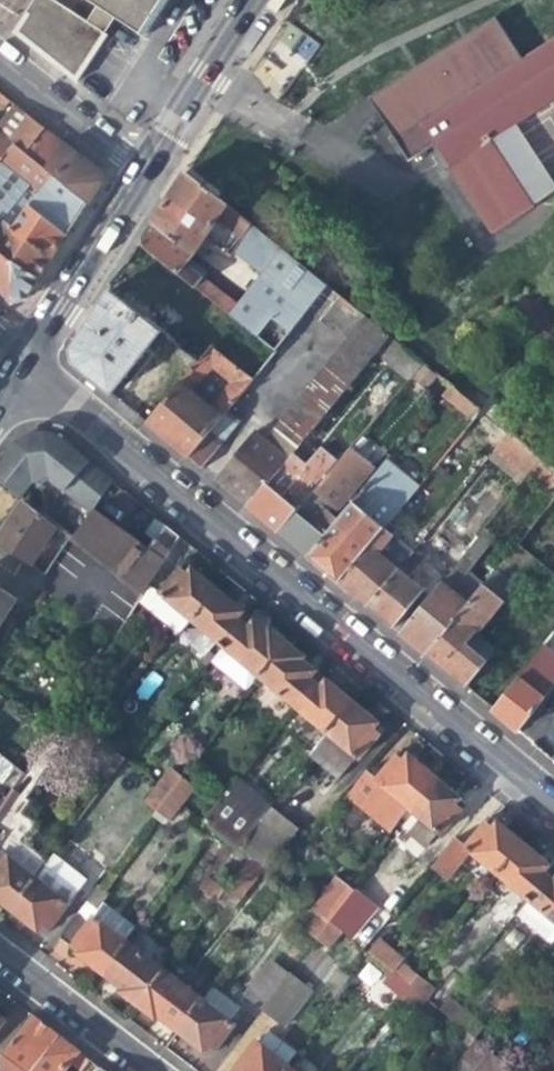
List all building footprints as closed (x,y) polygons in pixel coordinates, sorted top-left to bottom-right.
[(98,2),(86,21),(53,0),(35,0),(14,33),(77,82),(92,59),(108,35),(106,33),(118,14),(147,33),(169,0),(95,0),(98,2)] [(423,122),(520,61),(490,18),(364,97),(404,157),(435,142),(423,122)] [(435,142),(440,139),(453,158),(447,161),(493,234),(536,208),(493,140),(553,101),(553,39),(520,61),(423,122),(435,142)] [(8,115),(15,106),(0,94),(0,108),(8,115)] [(87,204),(93,193),(98,186),(101,182),(100,173),(15,106),(8,115),(0,125),(0,133),(87,204)] [(51,259),(57,250),(72,227),(87,204),(0,133),(0,218),(51,259)] [(442,153),(447,161),(453,158),(440,139),(435,142),(442,153)] [(197,181),(186,173),(164,207),(153,224),(146,234),(140,244),(179,275),(232,318),(275,353),(308,312),(328,287),(212,194),(197,181)] [(38,278),(45,268),(51,259),(0,218),(0,251),(38,278)] [(168,290),(179,275),(140,244),(130,259),(123,270),(110,290),(161,332),(197,361),(210,345),(253,380),(275,353),(232,318),(216,338),(210,335),(207,339),(185,322),(173,320),(156,306),(168,290)] [(11,300),(26,298),(30,291),(38,278),(0,251),(0,291),(11,300)] [(257,429),(215,480),(224,488),(248,508),(280,470),(289,459),(375,355),(390,336),(328,287),(308,312),(346,338),(266,437),(257,429)] [(110,393),(161,332),(110,290),(99,307),(82,333),(73,347),(75,364),(110,393)] [(424,363),(390,336),(375,355),(408,381),(424,363)] [(228,412),(230,409),(253,380),(210,345),(197,361),(146,423),(169,442),(188,458),(228,412)] [(406,384),(377,418),(388,428),(417,393),(406,384)] [(442,396),(474,422),(483,411),(451,385),(442,396)] [(491,449),(494,452),(510,433),(483,411),(474,422),(467,430),(491,449)] [(241,422),(228,412),(188,458),(201,469),(241,422)] [(21,498),(32,484),(49,482),(91,517),(114,483),(80,454),(60,438),(54,434),(49,433),(39,433),(30,435),(23,440),(12,450),(3,459),(0,462),(0,482),(21,498)] [(541,458),(510,433),(494,452),(526,477),(541,458)] [(319,485),(314,491),(333,508),(336,510),(373,467),(351,448),(319,485)] [(519,486),(526,477),(494,452),(487,460),(519,486)] [(541,458),(526,477),(553,498),(553,468),(541,458)] [(387,460),(336,521),(307,556),(323,569),(339,583),(389,523),(419,487),(387,460)] [(295,482),(280,470),(248,508),(263,520),(278,533),(313,492),(314,491),(319,485),(304,472),(295,482)] [(333,508),(313,492),(278,533),(293,545),(307,556),(336,521),(328,514),(333,508)] [(0,540),(0,549),(31,568),(58,527),(26,502),(13,522),(0,540)] [(92,517),(76,541),(107,566),(145,595),(152,585),(162,570),(148,559),(126,542),(92,517)] [(397,528),(389,523),(339,583),(352,594),(367,606),(412,553),(409,550),(391,536),(397,528)] [(167,527),(159,544),(172,555),(182,539),(173,532),(167,527)] [(412,643),(426,655),(485,584),(471,573),(497,538),(486,528),(444,581),(443,581),(401,634),(412,643)] [(188,566),(198,553),(182,539),(172,555),(162,570),(152,585),(145,595),(144,597),(183,631),(193,619),(218,591),(204,579),(188,566)] [(159,544),(148,559),(162,570),(172,555),(159,544)] [(413,551),(412,553),(367,606),(380,617),(394,628),(426,589),(412,577),(424,560),(413,551)] [(512,551),(485,584),(426,655),(439,666),(466,688),(489,659),(469,643),(480,630),(515,586),(502,576),(517,556),(512,551)] [(17,599),(0,587),(0,624),(17,599)] [(233,603),(218,591),(193,619),(225,646),(249,616),(233,603)] [(133,607),(124,600),(116,609),(125,617),(133,607)] [(249,616),(225,646),(213,661),(250,691),(261,676),(287,645),(283,641),(283,638),(277,633),(273,633),(267,629),(266,630),(249,616)] [(499,647),(480,630),(469,643),(489,659),(499,647)] [(261,676),(298,707),(323,677),(306,663),(308,661),(301,656),(302,654),(296,649),(292,648),(287,645),(261,676)] [(544,645),(519,678),(493,710),(519,732),(546,699),(553,688),(553,653),(544,645)] [(339,690),(323,677),(298,707),(328,731),(353,702),(339,690)] [(369,715),(353,702),(328,731),(314,748),(317,751),(344,773),(357,757),(360,760),(385,728),(369,715)] [(47,718),(58,725),(66,713),(67,712),(56,704),(47,718)] [(0,751),(0,755),(24,775),(35,759),(10,739),(0,751)] [(379,780),(410,807),(436,777),(419,762),(403,749),(377,778),(379,780)] [(41,750),(35,759),(24,775),(18,784),(0,812),(0,814),(11,823),(53,759),(41,750)] [(338,780),(344,773),(317,751),(312,757),(338,780)] [(18,784),(24,775),(0,755),(0,778),(3,781),(8,777),(18,784)] [(171,770),(159,787),(169,795),(182,778),(171,770)] [(361,801),(379,780),(377,778),(368,771),(350,792),(361,801)] [(450,789),(436,777),(410,807),(419,814),(409,827),(429,844),(440,832),(442,834),(467,804),(450,789)] [(193,787),(182,778),(169,795),(180,804),(193,787)] [(203,821),(237,849),(271,807),(239,778),(203,821)] [(145,804),(156,812),(169,795),(159,787),(145,804)] [(168,821),(180,804),(169,795),(156,812),(168,821)] [(298,829),(271,807),(237,849),(250,859),(264,870),(298,829)] [(471,851),(499,875),(523,845),(505,829),(491,818),(468,846),(467,847),(471,851)] [(448,879),(471,851),(467,847),(468,846),(457,837),(434,866),(448,879)] [(12,911),(36,878),(41,872),(50,860),(25,840),(19,848),(11,842),(0,856),(0,902),(12,911)] [(523,845),(499,875),(530,900),(553,870),(537,856),(523,845)] [(54,853),(50,860),(41,872),(50,879),(64,861),(54,853)] [(240,900),(264,870),(250,859),(226,889),(240,900)] [(202,887),(218,900),(226,889),(223,887),(234,872),(224,865),(213,878),(210,876),(202,887)] [(530,900),(553,920),(553,870),(530,900)] [(68,903),(36,878),(12,911),(26,922),(44,935),(68,903)] [(82,956),(102,972),(124,940),(92,915),(103,902),(109,894),(100,887),(61,938),(71,946),(70,948),(82,956)] [(231,911),(240,900),(226,889),(218,900),(231,911)] [(333,896),(319,914),(330,923),(343,905),(333,896)] [(135,927),(103,902),(92,915),(124,940),(135,927)] [(355,914),(343,905),(330,923),(341,931),(355,914)] [(307,930),(318,939),(330,923),(319,914),(307,930)] [(328,947),(341,931),(330,923),(318,939),(328,947)] [(135,1001),(139,1004),(163,970),(124,940),(102,972),(122,987),(120,990),(125,993),(125,997),(131,1002),(135,1001)] [(361,966),(401,998),(410,986),(393,973),(370,954),(361,966)] [(244,995),(263,1010),(290,974),(272,960),(244,995)] [(402,962),(393,973),(410,986),(418,975),(402,962)] [(160,1017),(179,1031),(202,1000),(163,970),(139,1004),(142,1007),(143,1011),(149,1015),(153,1014),(158,1019),(160,1017)] [(310,991),(290,974),(263,1010),(284,1026),(310,991)] [(434,988),(418,975),(410,986),(425,999),(434,988)] [(491,1000),(500,1009),(514,993),(504,984),(491,1000)] [(213,985),(202,1000),(179,1031),(197,1045),(211,1056),(234,1026),(230,1023),(242,1008),(213,985)] [(416,1010),(425,999),(410,986),(401,998),(416,1010)] [(524,1001),(514,993),(500,1009),(511,1018),(524,1001)] [(447,1000),(440,1008),(464,1027),(471,1019),(447,1000)] [(8,1021),(0,1015),(0,1032),(8,1021)] [(26,1070),(35,1070),(61,1038),(48,1028),(33,1017),(0,1060),(0,1070),(9,1070),(10,1070),(13,1062),(26,1070)] [(299,1052),(272,1030),(261,1045),(258,1042),(235,1070),(284,1070),(299,1052)] [(69,1065),(79,1052),(71,1046),(61,1038),(35,1070),(65,1070),(69,1065)] [(490,1050),(476,1039),(452,1070),(474,1070),(490,1050)] [(511,1067),(490,1050),(474,1070),(516,1070),(511,1067)] [(79,1052),(69,1065),(76,1070),(83,1070),(91,1062),(79,1052)] [(299,1052),(284,1070),(324,1070),(299,1052)]
